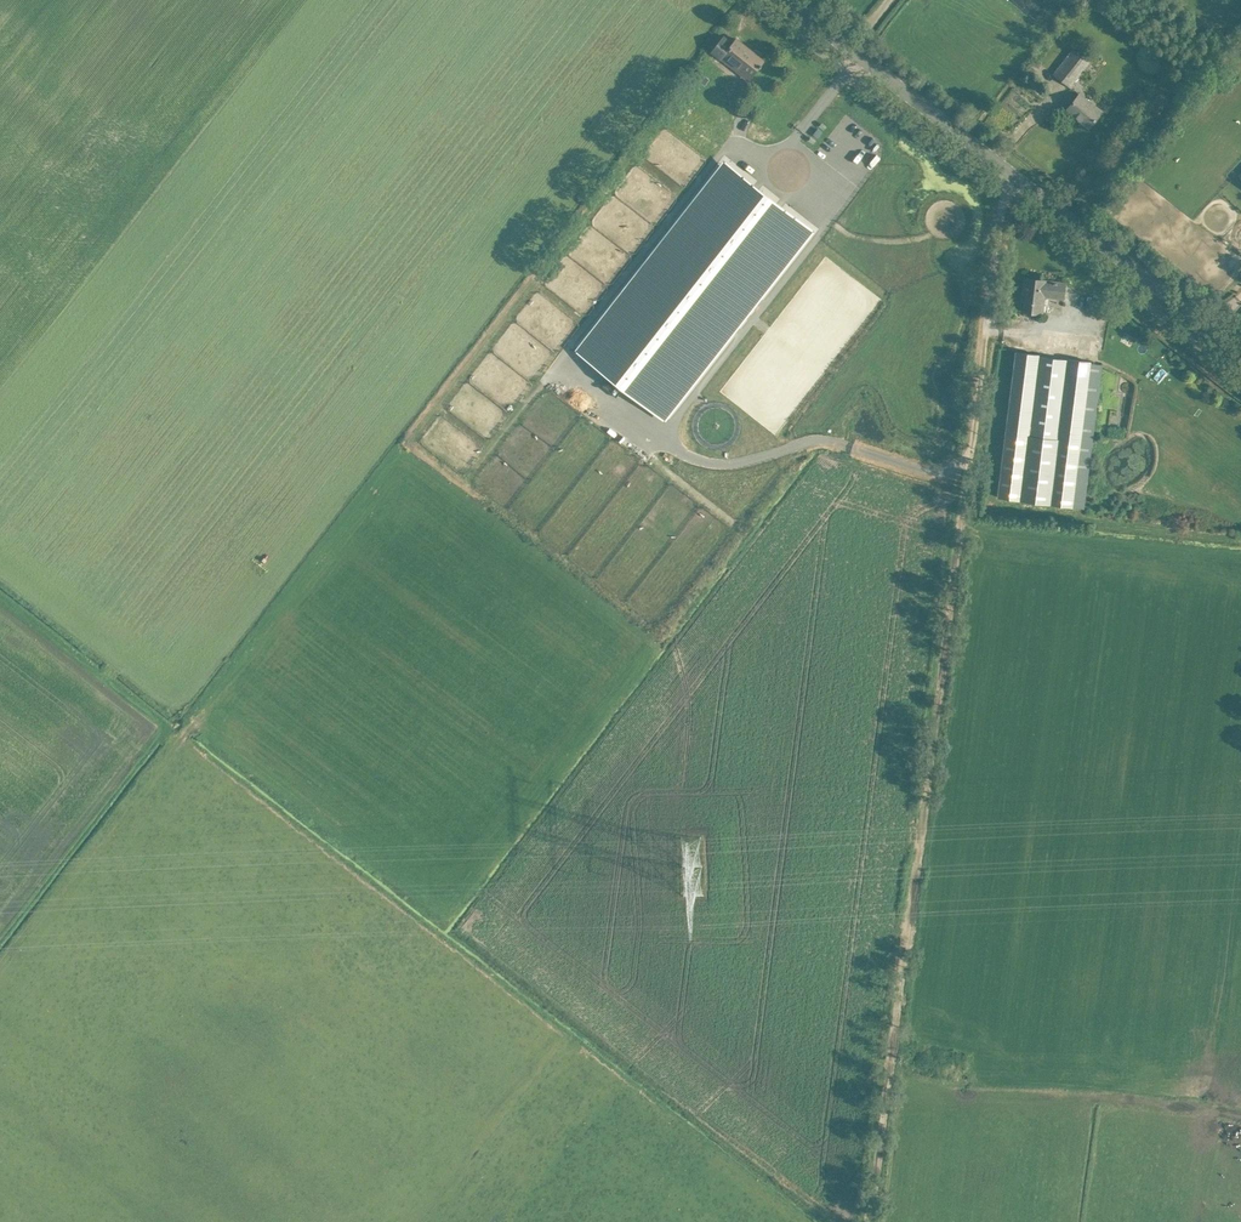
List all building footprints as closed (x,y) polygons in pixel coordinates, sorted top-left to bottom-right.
[(724,37),(713,51),(731,65),(733,62),(751,76),(759,66),(760,66),(762,64),(761,64),(764,60),(736,38),(732,44),(724,37)] [(1074,49),(1054,74),(1070,86),(1089,61),(1074,49)] [(1079,93),(1075,99),(1067,109),(1089,127),(1102,111),(1079,93)] [(733,104),(738,107),(742,101),(738,98),(733,104)] [(724,174),(584,352),(660,412),(800,234),(724,174)] [(1024,311),(1042,313),(1044,295),(1064,298),(1066,283),(1046,280),(1025,277),(1023,297),(1026,297),(1024,311)] [(1103,362),(1091,361),(1016,351),(1007,423),(1014,424),(1013,431),(1006,430),(998,496),(1073,506),(1085,507),(1103,362)]
